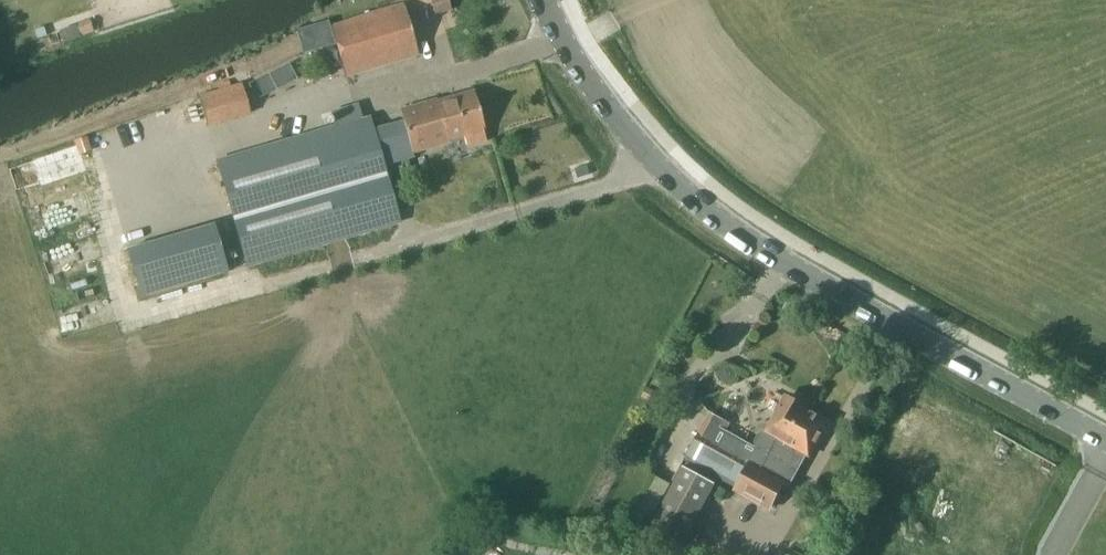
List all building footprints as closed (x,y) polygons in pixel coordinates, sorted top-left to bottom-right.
[(433,8),(448,4),(447,0),(431,0),(433,8)] [(330,26),(329,22),(299,32),(306,54),(336,45),(345,76),(419,55),(404,3),(330,26)] [(221,86),(232,121),(317,95),(307,60),(221,86)] [(437,100),(400,110),(407,135),(390,140),(397,162),(414,157),(413,152),(449,141),(449,140),(464,136),(466,146),(486,140),(483,129),(485,129),(474,91),(437,102),(437,100)] [(336,218),(393,202),(368,117),(362,119),(358,105),(332,112),(336,127),(218,162),(238,230),(332,203),(336,218)] [(164,291),(150,243),(128,250),(142,297),(164,291)] [(725,366),(719,370),(718,377),(722,382),(729,383),(735,379),(736,372),(731,367),(725,366)] [(750,462),(762,468),(770,454),(769,453),(776,441),(784,446),(805,407),(787,396),(750,462)] [(819,436),(828,420),(806,408),(806,407),(805,407),(784,446),(776,441),(769,453),(770,454),(762,468),(750,462),(738,488),(738,489),(770,506),(784,481),(780,479),(789,464),(797,469),(809,447),(811,448),(818,435),(819,436)] [(738,488),(750,462),(698,434),(684,460),(738,488)] [(685,467),(650,535),(652,535),(649,541),(664,548),(667,543),(681,551),(716,483),(685,467)]
